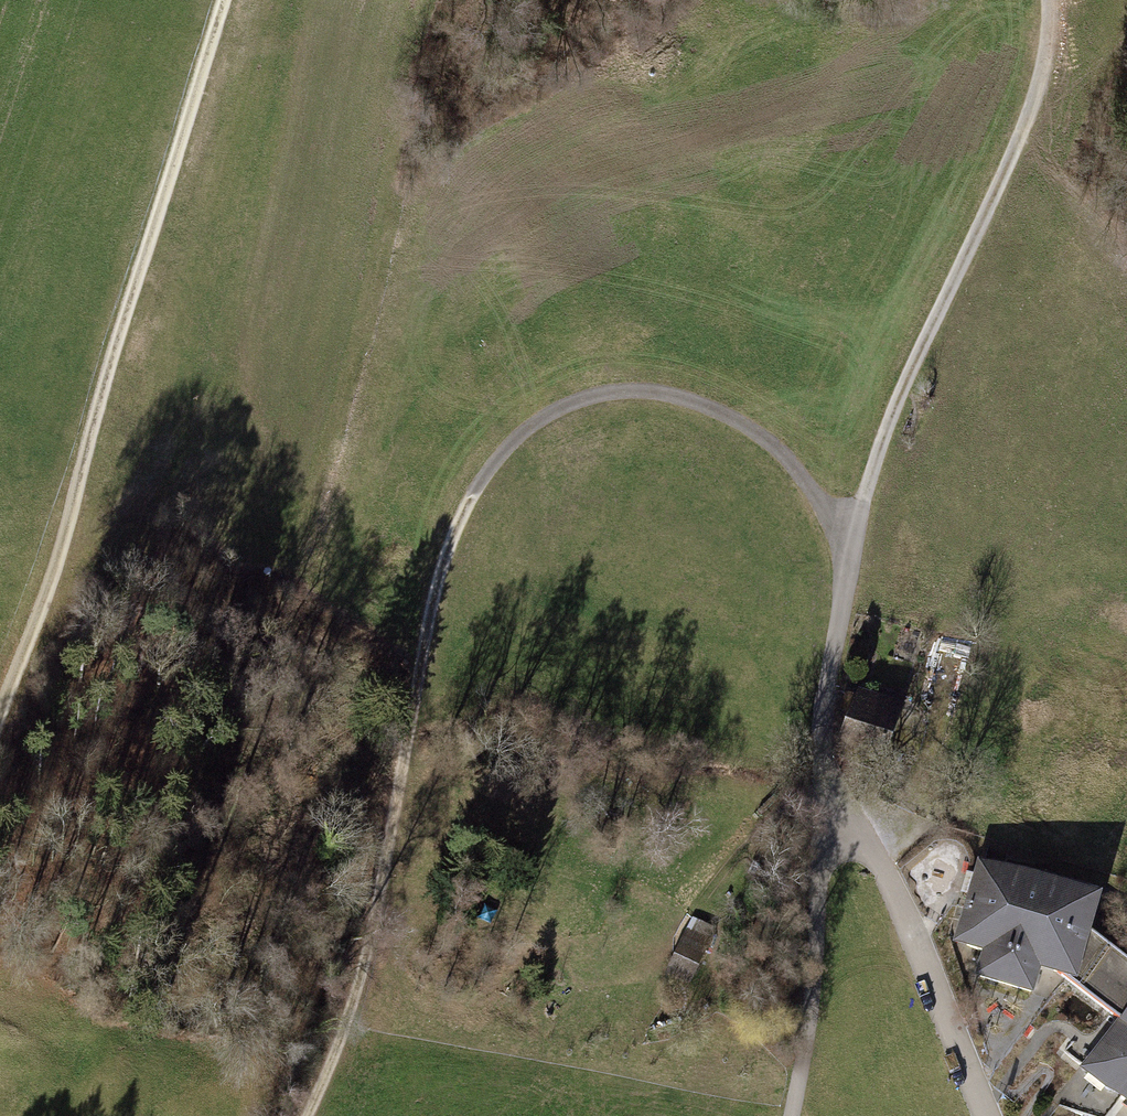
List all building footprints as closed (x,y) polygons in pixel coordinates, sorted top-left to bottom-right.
[(878,765),(898,714),(849,695),(844,707),(855,711),(839,751),(878,765)] [(981,866),(962,930),(967,945),(988,951),(980,977),(1031,991),(1038,966),(1057,971),(1122,1022),(1086,1070),(1126,1102),(1126,962),(1087,932),(1097,900),(981,866)]
